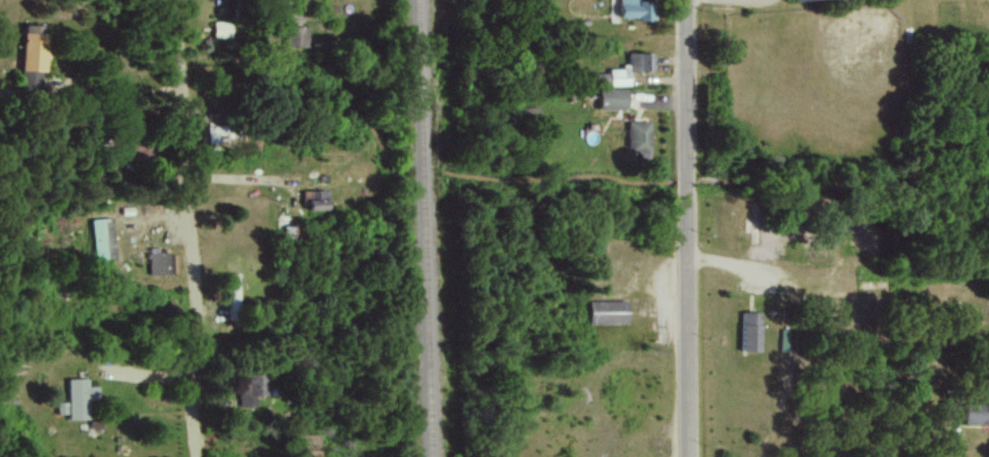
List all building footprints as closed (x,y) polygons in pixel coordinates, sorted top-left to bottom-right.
[(619,18),(656,18),(656,0),(619,0),(619,18)] [(215,37),(232,37),(232,20),(214,21),(215,37)] [(40,86),(41,71),(46,71),(48,24),(24,23),(22,86),(40,86)] [(287,45),(309,45),(309,25),(287,25),(287,45)] [(649,51),(628,52),(628,68),(600,68),(600,80),(605,80),(605,85),(631,84),(631,70),(649,69),(649,51)] [(601,108),(629,108),(628,87),(600,88),(601,108)] [(641,156),(651,156),(652,120),(630,120),(629,151),(641,152),(641,156)] [(227,124),(208,125),(209,142),(219,142),(218,133),(227,133),(227,124)] [(329,209),(330,189),(305,189),(304,209),(329,209)] [(91,219),(96,260),(117,257),(112,217),(91,219)] [(148,249),(149,274),(173,273),(172,252),(160,252),(159,249),(148,249)] [(230,319),(240,319),(239,272),(229,272),(230,319)] [(629,323),(630,300),(589,299),(589,322),(629,323)] [(761,350),(762,311),(741,311),(741,350),(761,350)] [(239,406),(256,405),(256,395),(269,395),(268,373),(248,374),(248,383),(239,383),(239,406)] [(69,418),(89,418),(89,400),(99,400),(98,386),(88,386),(88,378),(68,378),(69,418)] [(988,424),(988,404),(965,403),(964,423),(988,424)]
